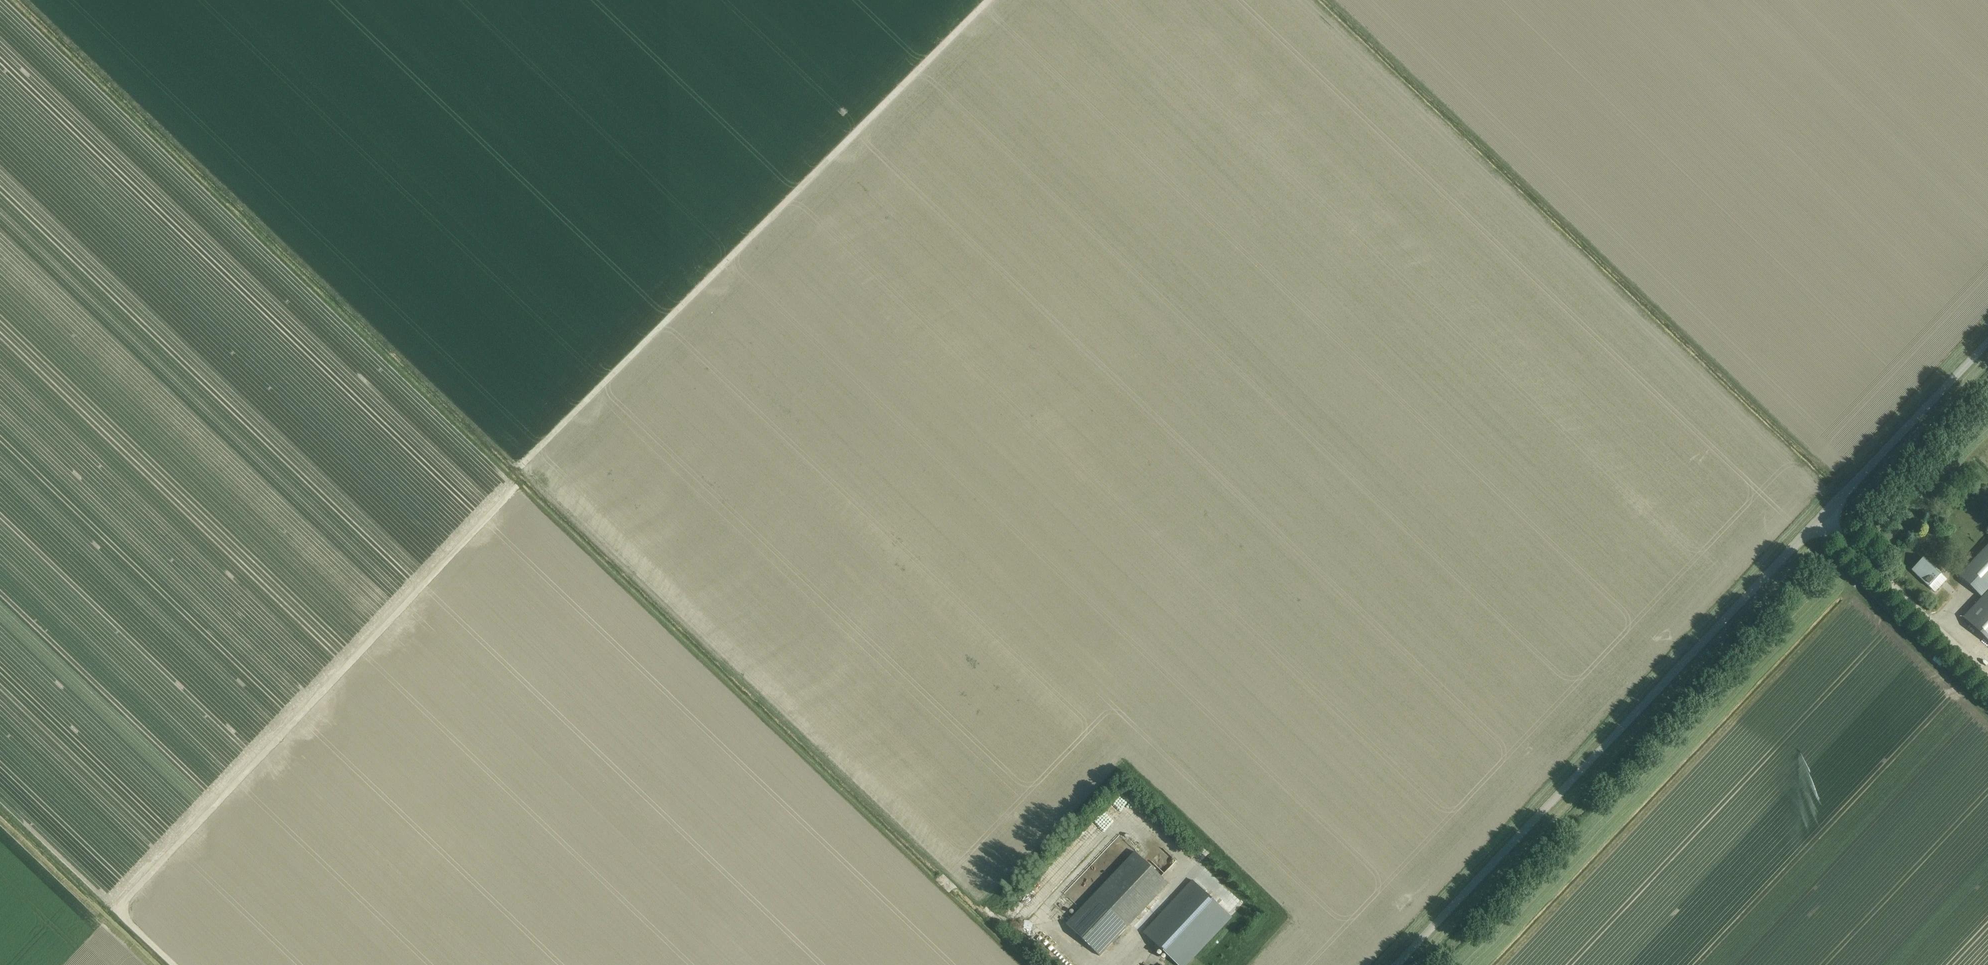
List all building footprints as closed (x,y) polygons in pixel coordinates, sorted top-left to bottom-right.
[(1959,575),(1980,596),(1987,588),(1987,545),(1959,575)] [(1940,574),(1923,557),(1911,570),(1928,586),(1940,574)] [(1913,591),(1915,581),(1899,578),(1898,589),(1913,591)] [(1963,617),(1987,641),(1987,591),(1963,617)] [(1065,924),(1099,955),(1167,883),(1134,851),(1065,924)] [(1178,964),(1186,964),(1232,917),(1194,881),(1145,934),(1178,964)]
